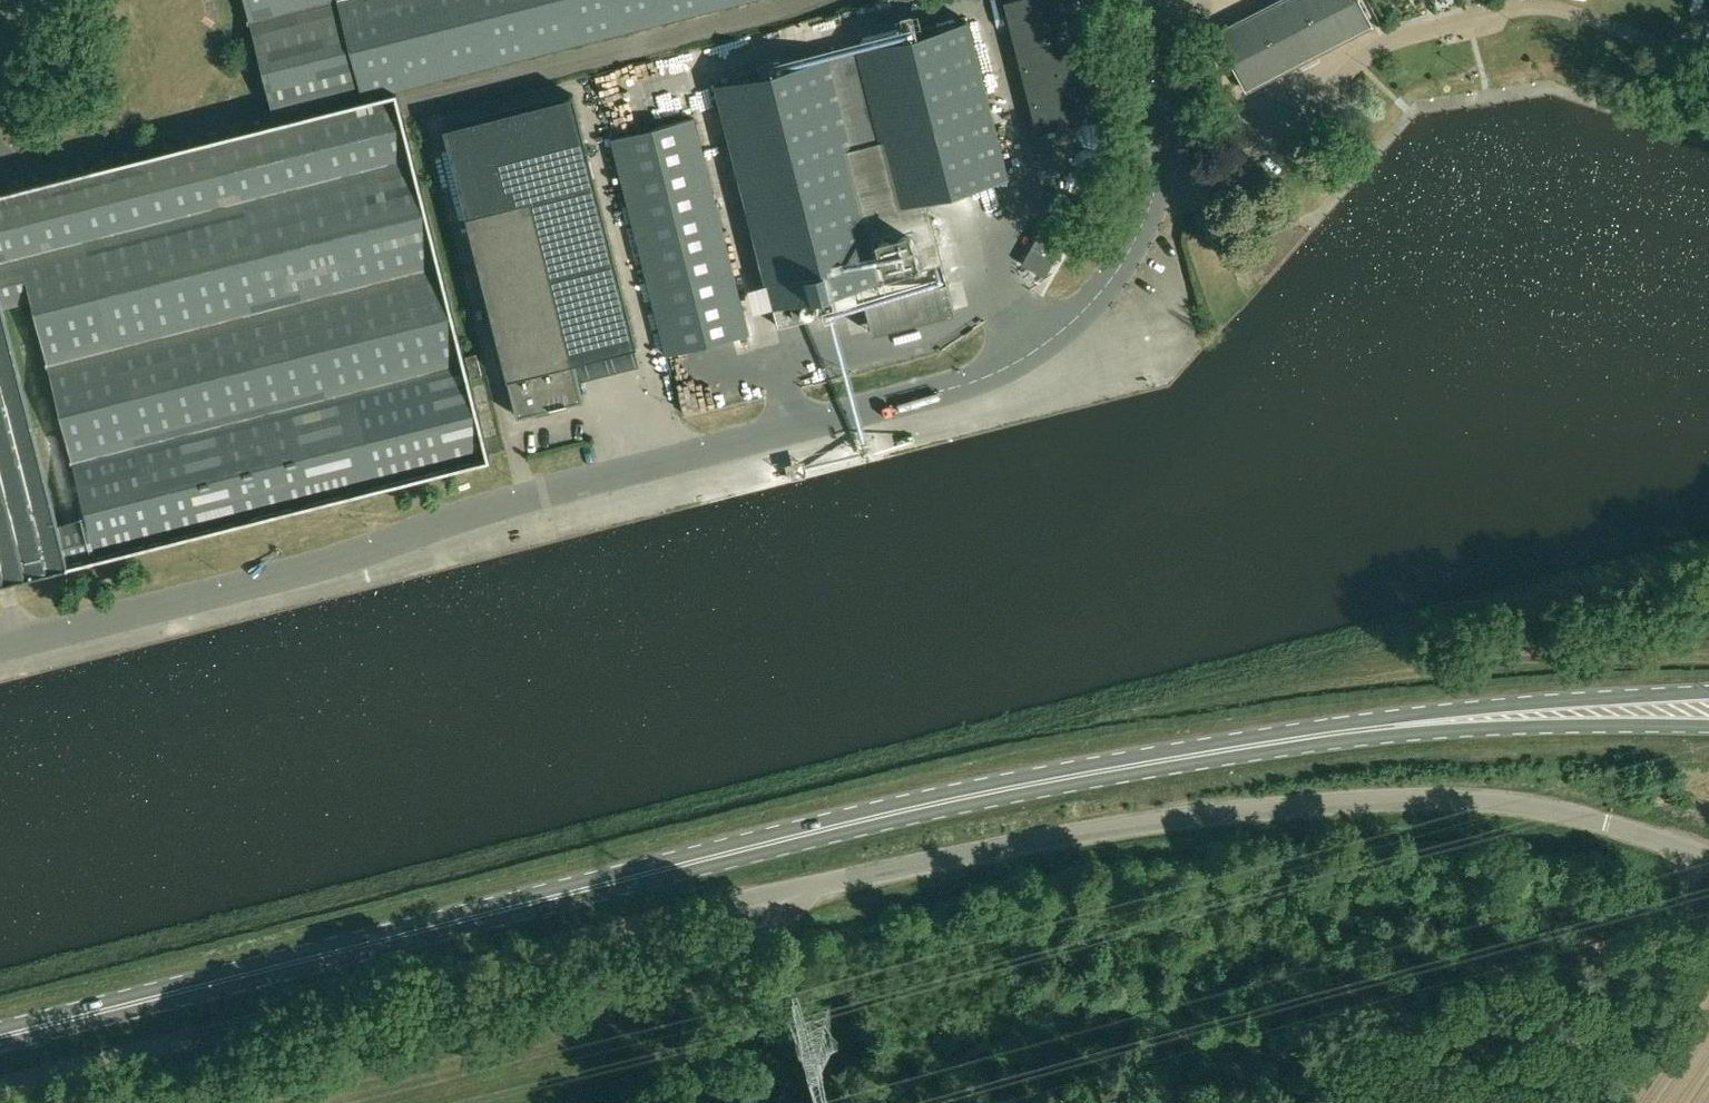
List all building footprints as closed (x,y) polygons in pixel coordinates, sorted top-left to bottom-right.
[(275,118),(361,96),(337,0),(245,0),(275,118)] [(361,96),(740,0),(337,0),(361,96)] [(1104,116),(1074,0),(1011,0),(1004,2),(1037,133),(1104,116)] [(1371,26),(1358,0),(1279,0),(1216,32),(1246,90),(1371,26)] [(968,20),(717,83),(767,283),(773,306),(778,326),(863,305),(947,283),(926,198),(1008,177),(992,114),(968,20)] [(9,189),(100,556),(490,457),(397,91),(9,189)] [(444,127),(517,416),(583,399),(573,361),(637,345),(573,94),(444,127)] [(666,355),(749,333),(695,118),(611,139),(666,355)] [(4,190),(0,192),(0,582),(93,558),(4,190)] [(1067,242),(1044,229),(1021,267),(1044,280),(1067,242)] [(483,375),(478,353),(467,356),(472,377),(483,375)]
